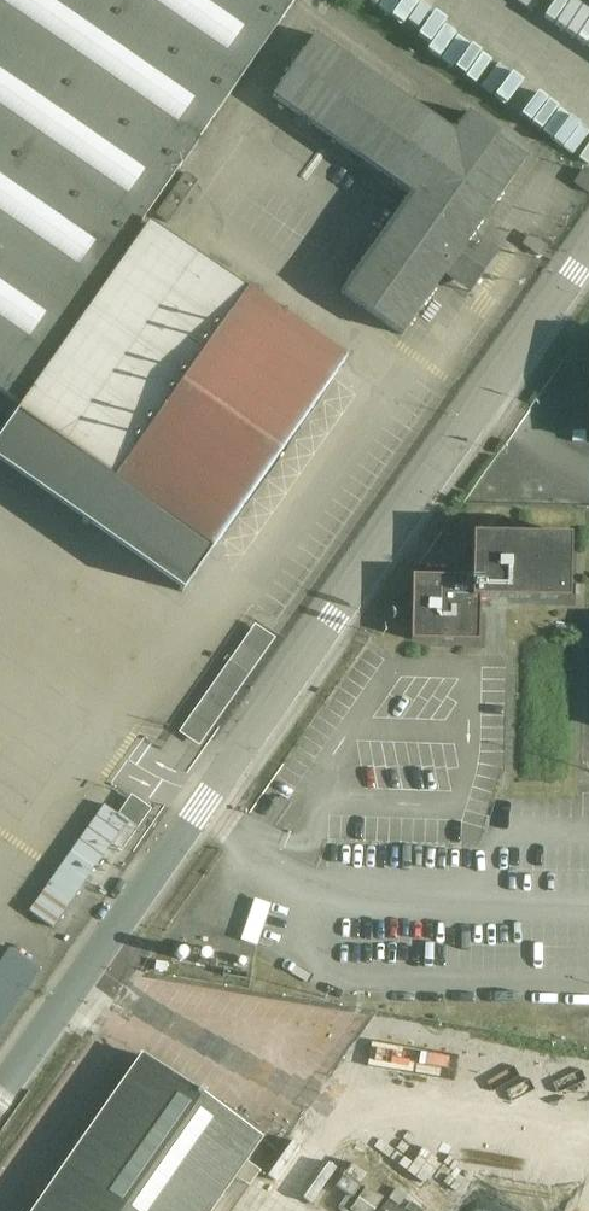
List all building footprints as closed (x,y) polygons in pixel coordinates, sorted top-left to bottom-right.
[(16,404),(295,0),(0,0),(0,393),(16,404)] [(315,35),(271,97),(409,194),(340,292),(402,336),(444,276),(470,294),(498,254),(473,236),(529,156),(467,113),(453,132),(315,35)] [(588,194),(588,175),(582,170),(574,183),(588,194)] [(149,224),(0,436),(0,465),(182,593),(345,361),(246,291),(245,292),(149,224)] [(571,362),(571,430),(588,431),(588,362),(571,362)] [(411,574),(411,578),(410,641),(480,642),(481,597),(569,599),(570,535),(472,534),(471,578),(460,578),(460,575),(411,574)] [(263,637),(243,623),(176,721),(195,735),(263,637)] [(103,804),(29,912),(52,928),(112,845),(128,822),(118,814),(103,804)] [(151,982),(136,971),(99,1025),(114,1035),(151,982)] [(30,1210),(213,1210),(236,1179),(249,1188),(260,1172),(247,1163),(264,1139),(140,1053),(30,1210)] [(353,1199),(370,1174),(353,1163),(336,1187),(353,1199)] [(382,1198),(366,1186),(349,1210),(351,1210),(373,1210),(382,1198)] [(380,1210),(401,1210),(387,1201),(380,1210)]
